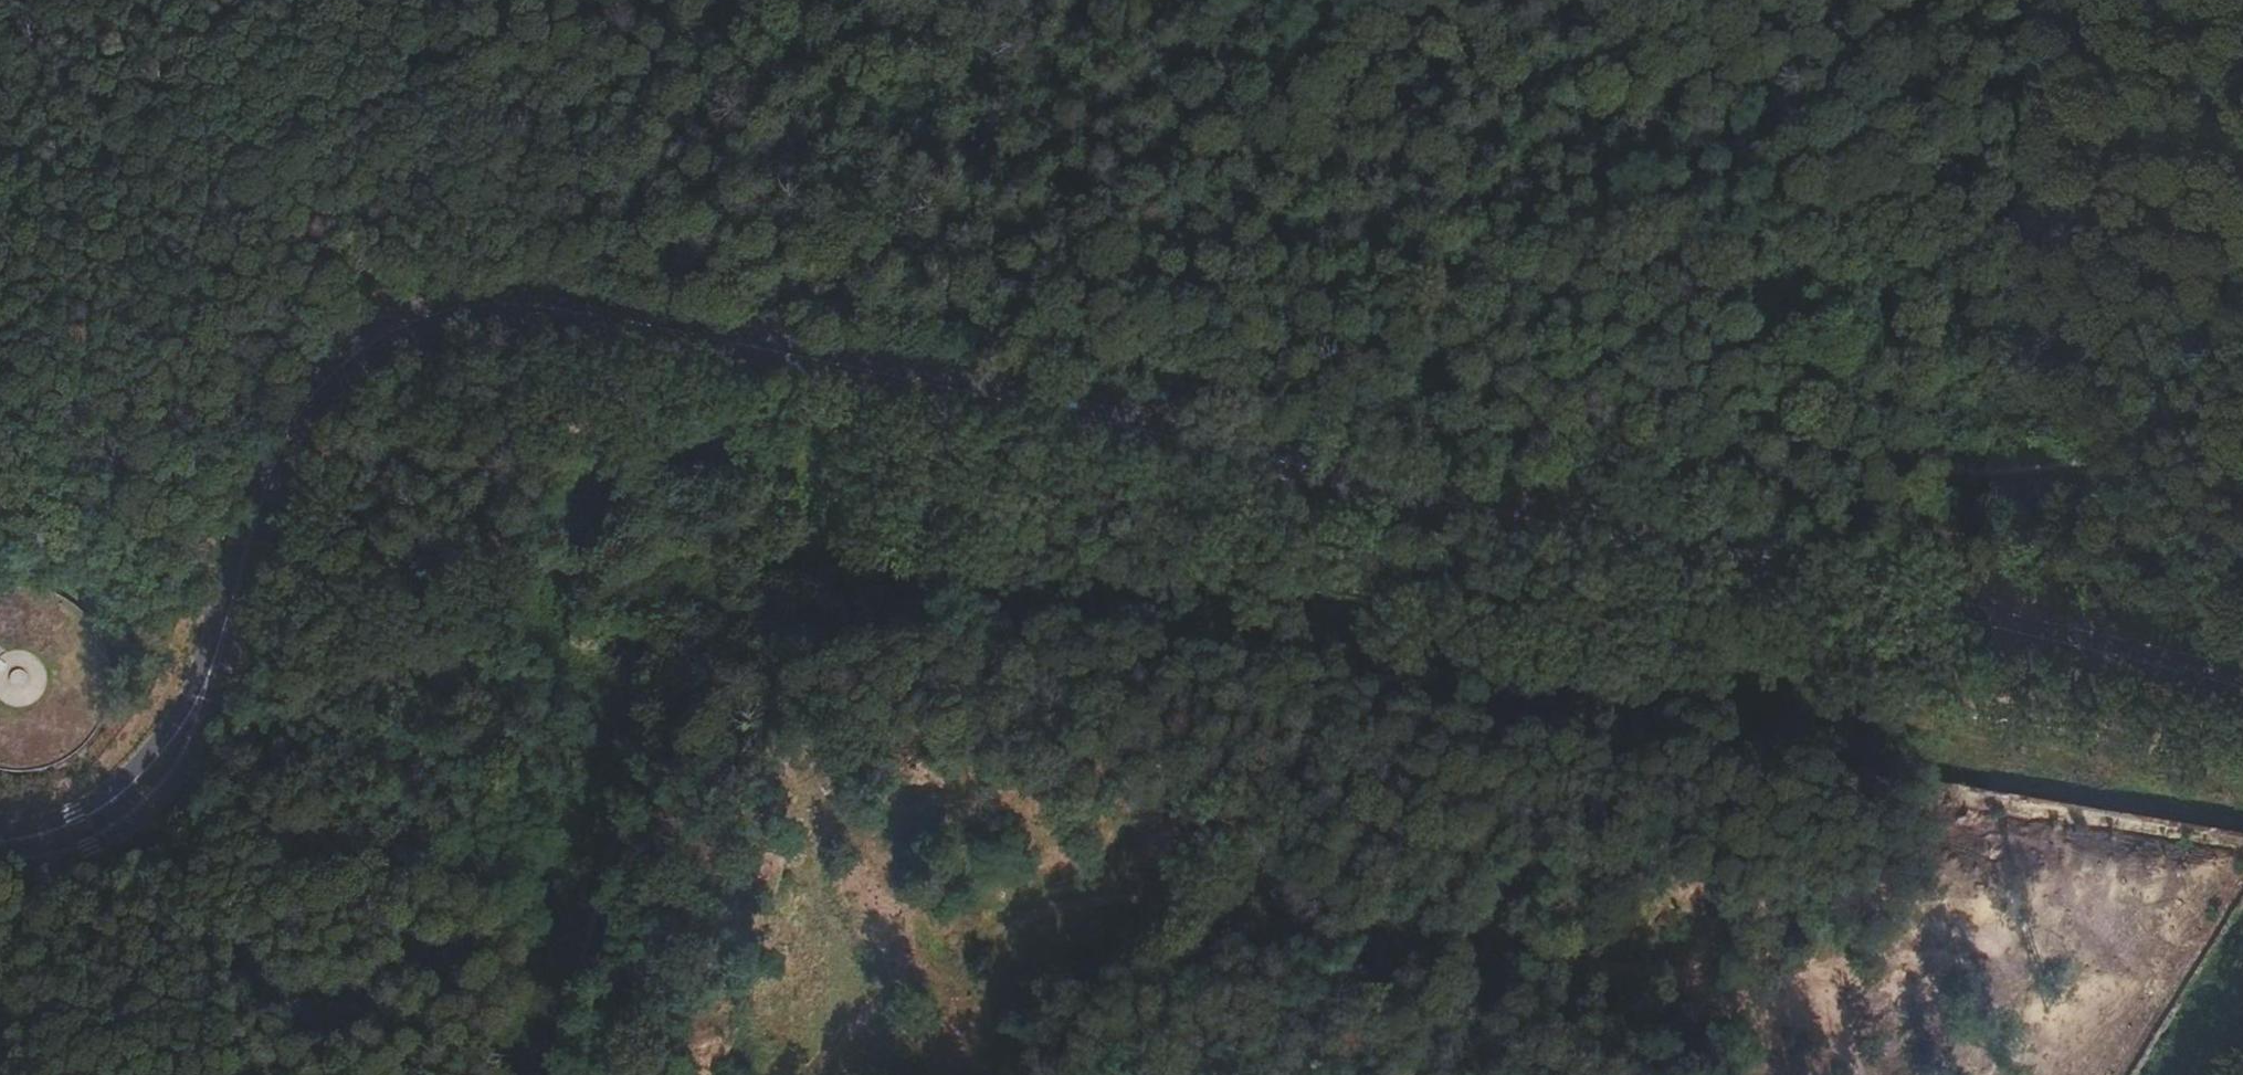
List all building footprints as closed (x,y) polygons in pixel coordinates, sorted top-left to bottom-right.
[(8,772),(37,769),(64,757),(86,738),(101,710),(107,679),(101,648),(85,620),(61,600),(31,589),(0,588),(0,770),(8,772)]
